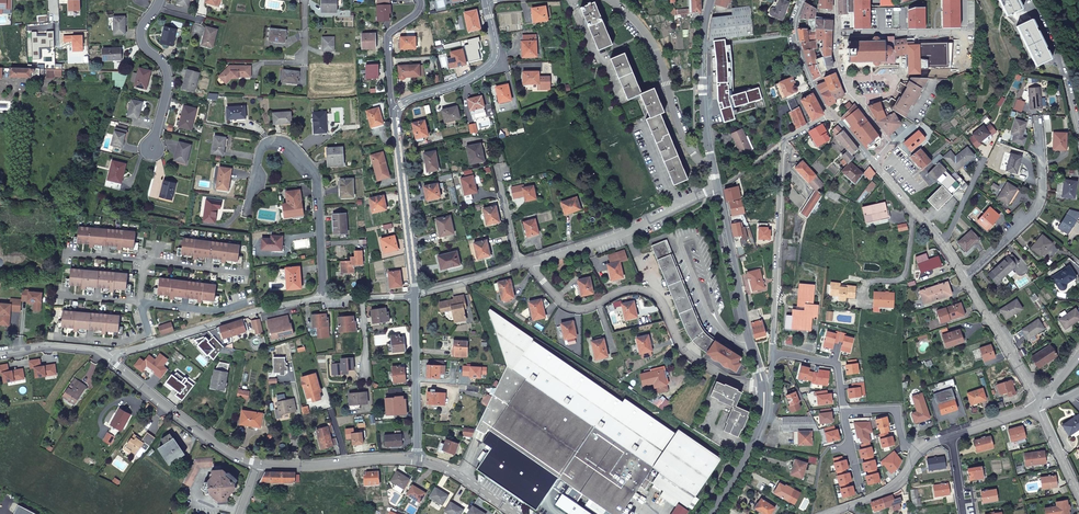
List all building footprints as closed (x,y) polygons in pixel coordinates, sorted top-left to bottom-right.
[(12,0),(0,0),(0,13),(2,13),(3,9),(12,9),(12,0)] [(337,5),(337,0),(323,0),(323,8),(325,9),(325,12),(337,12),(337,5)] [(689,14),(689,9),(675,10),(675,0),(670,0),(671,16),(681,15),(685,14),(689,14)] [(701,13),(700,0),(692,0),(692,14),(700,13),(701,13)] [(776,9),(775,9),(772,9),(770,11),(771,15),(782,20),(789,3),(781,0),(780,0),(776,9)] [(832,0),(819,0),(818,8),(831,9),(832,0)] [(847,0),(838,0),(838,14),(847,14),(847,13),(847,0)] [(847,13),(853,12),(853,29),(869,29),(869,0),(847,0),(847,13)] [(1007,16),(1022,9),(1018,0),(999,0),(1007,16)] [(580,8),(598,50),(612,44),(594,3),(580,8)] [(806,19),(815,19),(815,10),(805,3),(799,20),(806,19)] [(390,11),(390,4),(377,5),(378,21),(389,20),(389,11),(390,11)] [(718,17),(715,40),(753,36),(749,6),(739,8),(740,15),(732,16),(718,17)] [(531,9),(534,23),(547,21),(545,7),(531,9)] [(732,9),(732,16),(740,15),(739,8),(732,9)] [(465,13),(469,32),(480,29),(476,11),(465,13)] [(125,16),(113,17),(113,25),(114,35),(125,34),(125,16)] [(708,41),(709,41),(714,40),(715,40),(718,17),(711,18),(709,25),(708,41)] [(825,19),(815,18),(815,19),(816,30),(831,31),(831,21),(825,20),(825,19)] [(816,30),(815,19),(806,19),(806,25),(811,25),(811,30),(807,31),(807,29),(798,29),(800,42),(808,41),(808,39),(816,39),(816,30)] [(1031,19),(1017,26),(1036,66),(1051,59),(1031,19)] [(177,30),(166,27),(164,37),(162,36),(161,43),(172,46),(177,30)] [(217,29),(207,27),(202,45),(213,47),(217,29)] [(286,30),(270,29),(269,41),(285,42),(286,30)] [(831,31),(816,30),(816,39),(816,40),(817,40),(818,41),(819,43),(821,43),(821,39),(822,39),(822,48),(820,48),(821,53),(822,56),(823,57),(830,56),(831,33),(831,31)] [(375,34),(362,34),(363,49),(376,48),(375,34)] [(523,36),(524,58),(536,57),(536,36),(523,36)] [(334,37),(322,37),(322,51),(334,51),(334,37)] [(880,63),(895,63),(895,55),(895,52),(894,41),(894,37),(885,37),(885,41),(879,42),(879,39),(877,37),(874,37),(873,39),(873,42),(862,41),(849,42),(849,41),(848,41),(847,56),(848,57),(848,64),(849,63),(849,62),(854,62),(854,63),(856,63),(868,63),(868,62),(873,62),(873,64),(875,66),(878,66),(880,63)] [(400,38),(400,42),(401,49),(415,49),(415,38),(400,38)] [(908,74),(919,74),(918,39),(913,39),(913,43),(906,43),(906,39),(894,41),(895,52),(908,50),(908,54),(908,74)] [(819,43),(818,41),(802,44),(803,51),(813,49),(820,48),(819,43)] [(715,47),(710,47),(712,84),(717,84),(719,106),(724,122),(735,119),(734,115),(767,106),(761,94),(753,96),(733,99),(732,63),(730,45),(725,45),(715,47)] [(731,45),(730,45),(732,63),(733,99),(753,96),(752,94),(733,98),(732,63),(731,45)] [(121,48),(103,49),(103,60),(121,60),(121,48)] [(815,55),(813,49),(803,51),(807,63),(808,67),(816,65),(817,65),(816,59),(815,55)] [(452,58),(448,59),(450,68),(466,64),(462,50),(451,53),(452,58)] [(610,59),(627,100),(640,95),(649,117),(646,119),(673,185),(687,179),(660,114),(664,113),(654,88),(641,93),(624,53),(610,59)] [(833,66),(830,56),(823,57),(822,56),(816,59),(817,65),(816,65),(820,74),(833,66)] [(377,65),(366,65),(367,78),(377,78),(377,65)] [(423,65),(399,67),(399,78),(403,80),(406,77),(424,76),(423,65)] [(816,65),(808,67),(813,79),(820,74),(816,65)] [(231,78),(234,78),(235,76),(238,76),(250,77),(251,66),(229,66),(229,70),(225,70),(219,76),(226,84),(231,78)] [(11,68),(0,68),(0,78),(1,78),(2,71),(10,71),(9,73),(11,74),(10,77),(39,77),(40,74),(44,74),(44,69),(11,68)] [(151,71),(139,68),(134,86),(144,88),(146,79),(148,80),(151,71)] [(199,73),(187,70),(185,79),(186,80),(184,89),(194,91),(199,73)] [(299,72),(283,70),(281,82),(298,84),(299,72)] [(123,72),(112,71),(112,80),(123,80),(123,72)] [(546,90),(545,77),(538,77),(538,72),(523,72),(523,84),(537,84),(537,90),(546,90)] [(821,95),(829,91),(841,86),(835,73),(824,78),(826,82),(817,86),(821,95)] [(795,91),(797,89),(796,88),(795,87),(794,87),(792,83),(794,83),(792,77),(775,84),(781,99),(786,97),(785,96),(795,91)] [(918,93),(927,78),(911,78),(906,86),(900,82),(897,86),(899,87),(896,91),(902,95),(900,98),(899,97),(897,101),(891,98),(889,102),(886,100),(880,102),(883,110),(885,109),(890,107),(893,113),(894,114),(896,113),(904,117),(911,105),(913,106),(920,94),(918,93)] [(399,80),(400,92),(411,91),(410,81),(407,81),(407,80),(399,80)] [(508,85),(496,87),(499,103),(511,100),(508,85)] [(829,91),(834,100),(845,95),(841,86),(829,91)] [(1039,88),(1029,89),(1030,108),(1041,108),(1039,88)] [(835,103),(834,100),(829,91),(821,95),(827,105),(828,107),(835,103)] [(823,114),(812,94),(801,100),(812,120),(823,114)] [(481,96),(468,99),(471,114),(485,111),(481,96)] [(794,97),(787,101),(791,112),(798,128),(805,124),(794,97)] [(131,100),(127,117),(138,119),(142,102),(131,100)] [(886,117),(883,110),(880,102),(868,106),(877,121),(886,117)] [(197,109),(184,105),(183,111),(184,112),(181,127),(191,130),(197,109)] [(856,108),(853,105),(841,118),(867,149),(873,150),(879,145),(880,139),(856,108)] [(245,106),(227,107),(228,119),(245,118),(245,106)] [(378,107),(366,111),(371,126),(383,123),(378,107)] [(457,107),(442,110),(445,122),(460,118),(457,107)] [(290,112),(273,113),(274,124),(291,123),(290,112)] [(314,113),(315,133),(326,132),(326,131),(325,114),(325,112),(314,113)] [(796,129),(798,128),(791,112),(789,112),(796,129)] [(901,124),(894,114),(893,113),(888,115),(886,117),(877,121),(883,128),(888,135),(901,124)] [(1026,123),(1015,119),(1011,134),(1014,135),(1017,136),(1014,142),(1023,145),(1026,138),(1022,137),(1024,129),(1026,123)] [(412,124),(417,142),(423,140),(422,137),(428,136),(424,121),(412,124)] [(115,128),(111,145),(122,148),(126,131),(125,131),(127,126),(118,124),(117,128),(115,128)] [(808,132),(811,137),(813,136),(818,146),(829,140),(826,134),(827,133),(822,125),(808,132)] [(980,144),(979,142),(982,140),(984,143),(989,139),(987,137),(990,134),(991,136),(996,132),(990,125),(986,129),(983,125),(972,134),(974,136),(970,140),(976,148),(980,144)] [(833,133),(835,135),(841,129),(838,126),(832,131),(834,132),(833,133)] [(741,152),(750,147),(741,129),(731,134),(735,143),(736,142),(741,152)] [(841,129),(835,135),(836,137),(841,143),(840,144),(841,146),(842,145),(848,151),(843,156),(844,158),(841,162),(845,167),(848,164),(849,162),(853,158),(851,155),(858,150),(841,129)] [(1066,133),(1054,133),(1053,137),(1055,138),(1055,150),(1066,150),(1066,133)] [(215,136),(214,143),(225,145),(226,138),(215,136)] [(813,136),(811,137),(809,138),(815,148),(818,146),(813,136)] [(768,151),(777,144),(775,141),(766,148),(768,151)] [(191,145),(179,142),(177,151),(178,151),(176,160),(186,163),(191,145)] [(751,150),(750,147),(741,152),(736,142),(735,143),(741,155),(751,150)] [(225,145),(214,143),(212,153),(223,155),(225,145)] [(470,164),(478,163),(477,160),(484,159),(482,150),(479,150),(478,144),(466,147),(470,164)] [(327,148),(328,166),(343,165),(342,147),(327,148)] [(943,157),(956,172),(963,167),(962,166),(974,156),(967,148),(955,157),(950,151),(943,157)] [(923,168),(930,161),(926,157),(920,149),(910,157),(921,170),(922,171),(924,169),(923,168)] [(424,153),(426,164),(430,163),(431,171),(438,170),(435,151),(424,153)] [(383,152),(371,156),(378,180),(389,177),(383,152)] [(1021,156),(1010,153),(1006,170),(1017,173),(1021,156)] [(126,165),(113,161),(107,179),(119,182),(122,170),(124,171),(126,165)] [(804,223),(821,197),(825,191),(821,186),(823,184),(811,170),(812,169),(810,167),(809,168),(803,161),(795,168),(799,173),(798,174),(804,181),(806,180),(815,190),(800,212),(798,211),(798,216),(802,219),(801,221),(804,223)] [(929,172),(935,180),(948,169),(940,161),(929,172)] [(863,174),(849,162),(848,164),(845,167),(842,171),(856,184),(863,174)] [(869,166),(864,173),(870,180),(875,173),(869,166)] [(231,169),(219,167),(216,189),(227,190),(231,169)] [(473,176),(461,178),(464,195),(471,194),(477,192),(473,176)] [(340,179),(341,197),(354,197),(353,179),(340,179)] [(1076,182),(1064,180),(1062,192),(1065,192),(1064,197),(1074,198),(1076,182)] [(176,184),(164,181),(162,187),(164,187),(161,197),(171,200),(176,184)] [(872,181),(865,190),(869,193),(876,185),(872,181)] [(998,198),(1007,204),(1016,189),(1007,183),(998,198)] [(437,184),(424,186),(426,200),(440,197),(437,184)] [(927,200),(937,210),(952,196),(942,185),(927,200)] [(533,186),(523,188),(525,201),(536,199),(533,186)] [(724,189),(726,200),(740,197),(738,186),(732,188),(727,189),(724,189)] [(840,195),(828,189),(825,195),(837,202),(840,195)] [(1016,189),(1007,204),(1010,205),(1019,191),(1016,189)] [(285,217),(300,215),(299,203),(301,202),(299,190),(286,192),(287,203),(283,204),(285,217)] [(372,212),(384,210),(382,202),(385,202),(383,195),(369,198),(372,212)] [(576,197),(561,203),(564,215),(580,209),(576,197)] [(206,199),(205,211),(216,213),(217,208),(220,208),(221,202),(206,199)] [(739,213),(743,213),(741,199),(727,202),(730,215),(739,213)] [(885,203),(862,207),(865,220),(879,217),(880,218),(887,217),(885,203)] [(486,224),(493,223),(492,221),(498,219),(496,207),(483,209),(486,224)] [(999,216),(990,208),(977,221),(986,229),(991,224),(991,225),(999,216)] [(1066,215),(1058,228),(1067,234),(1078,216),(1078,212),(1070,209),(1066,215)] [(216,213),(205,211),(203,221),(215,223),(216,213)] [(786,212),(783,239),(792,240),(795,213),(786,212)] [(730,215),(731,222),(740,215),(739,213),(730,215)] [(333,214),(334,234),(347,233),(346,214),(333,214)] [(741,246),(750,242),(749,238),(747,239),(744,227),(741,228),(740,215),(731,222),(734,237),(741,235),(742,240),(740,240),(741,246)] [(450,216),(436,219),(440,237),(454,234),(450,216)] [(535,219),(524,222),(527,237),(538,234),(535,219)] [(74,237),(73,241),(73,242),(73,244),(89,244),(89,247),(94,247),(95,249),(101,250),(101,245),(110,246),(110,250),(116,251),(117,249),(122,250),(122,247),(133,248),(133,251),(138,251),(139,242),(135,242),(136,231),(79,226),(78,237),(74,237)] [(971,230),(958,242),(966,251),(979,239),(971,230)] [(1032,249),(1041,256),(1051,243),(1042,235),(1039,239),(1040,240),(1032,249)] [(236,263),(241,264),(241,263),(242,256),(238,255),(240,244),(183,236),(182,247),(178,246),(177,254),(182,254),(182,253),(193,254),(192,258),(197,258),(198,260),(205,261),(205,256),(214,257),(213,261),(225,262),(226,259),(237,261),(236,263)] [(282,250),(282,240),(281,240),(281,236),(272,236),(271,239),(262,238),(261,249),(282,250)] [(394,236),(381,239),(384,252),(397,249),(394,236)] [(477,259),(484,257),(483,255),(489,254),(486,240),(473,243),(477,259)] [(699,325),(664,240),(651,245),(683,324),(689,335),(696,344),(706,352),(707,350),(714,340),(705,333),(699,325)] [(796,261),(796,260),(797,245),(787,244),(787,246),(783,246),(782,260),(786,260),(796,261)] [(351,261),(342,261),(342,273),(353,272),(353,265),(362,264),(361,251),(354,251),(355,257),(351,257),(351,261)] [(613,262),(607,264),(611,279),(623,277),(620,263),(627,261),(625,251),(611,254),(613,262)] [(456,252),(440,256),(441,262),(439,262),(441,270),(459,265),(456,252)] [(916,258),(921,272),(941,264),(938,257),(928,260),(925,254),(916,258)] [(1008,256),(998,265),(1006,275),(1016,265),(1008,256)] [(793,288),(796,261),(786,260),(784,287),(793,288)] [(1006,275),(998,265),(988,274),(996,283),(1006,275)] [(1069,266),(1052,277),(1059,289),(1061,290),(1064,289),(1065,287),(1066,284),(1076,277),(1069,266)] [(301,288),(300,278),(298,278),(297,267),(286,268),(279,269),(280,278),(283,280),(286,279),(287,290),(301,288)] [(128,272),(71,268),(70,279),(66,278),(65,285),(70,286),(70,285),(82,286),(82,289),(86,289),(88,291),(94,291),(94,287),(103,287),(102,292),(108,292),(110,291),(114,291),(115,288),(126,289),(126,292),(130,292),(131,283),(127,283),(128,272)] [(759,269),(748,272),(752,291),(764,287),(759,269)] [(395,271),(388,272),(390,288),(402,286),(400,273),(395,273),(395,271)] [(215,295),(216,285),(216,283),(160,276),(158,287),(154,286),(153,294),(158,294),(158,293),(169,294),(169,297),(174,298),(175,300),(181,300),(181,296),(190,297),(190,302),(195,302),(197,301),(201,302),(202,299),(213,300),(213,303),(218,304),(219,295),(215,295)] [(589,277),(577,279),(581,295),(593,292),(589,277)] [(494,282),(496,289),(499,288),(500,291),(502,299),(514,297),(510,279),(494,282)] [(947,282),(920,291),(924,303),(951,294),(947,282)] [(800,324),(811,325),(811,317),(816,317),(817,305),(812,304),(814,285),(799,283),(799,289),(802,289),(801,296),(798,296),(797,306),(799,307),(799,310),(793,309),(792,316),(786,315),(786,320),(789,321),(789,328),(800,329),(800,324)] [(831,283),(830,287),(833,287),(832,295),(838,296),(838,300),(846,300),(846,297),(855,298),(856,286),(847,286),(846,288),(840,287),(840,284),(831,283)] [(29,289),(23,289),(22,299),(22,300),(28,300),(28,302),(33,302),(33,301),(35,301),(35,303),(34,307),(41,308),(42,292),(29,291),(29,289)] [(885,293),(874,292),(873,306),(873,311),(880,312),(880,306),(888,307),(888,303),(893,303),(893,293),(888,293),(888,294),(885,294),(885,293)] [(466,308),(463,294),(453,296),(454,298),(439,302),(441,311),(452,309),(455,321),(466,319),(464,308),(466,308)] [(22,299),(11,298),(11,304),(0,303),(0,320),(10,321),(10,310),(21,311),(22,300),(22,299)] [(541,299),(529,301),(533,319),(545,316),(541,299)] [(1022,309),(1016,299),(1000,309),(1005,318),(1015,312),(1015,313),(1022,309)] [(634,301),(622,303),(625,319),(637,316),(634,301)] [(937,311),(940,323),(964,315),(961,305),(954,307),(954,305),(937,311)] [(389,320),(389,318),(388,312),(386,312),(385,308),(372,310),(373,322),(378,321),(382,321),(387,320),(389,320)] [(495,386),(479,422),(488,427),(490,429),(483,441),(486,443),(484,446),(489,449),(476,468),(536,509),(558,476),(559,477),(552,486),(562,493),(555,503),(571,513),(620,513),(629,500),(632,496),(640,485),(644,488),(653,475),(649,472),(652,466),(659,471),(652,481),(663,489),(660,494),(674,504),(678,499),(687,505),(720,456),(677,427),(674,432),(624,398),(622,401),(532,339),(533,338),(490,308),(488,310),(507,364),(495,386)] [(760,320),(758,309),(752,310),(754,322),(760,320)] [(1059,320),(1065,329),(1078,320),(1078,314),(1076,309),(1059,320)] [(120,314),(63,310),(62,320),(58,320),(58,327),(62,328),(62,326),(74,328),(74,330),(78,331),(80,332),(86,333),(86,329),(94,329),(94,334),(99,334),(102,333),(106,333),(107,330),(118,331),(118,333),(122,334),(123,325),(119,325),(120,314)] [(754,322),(752,310),(748,311),(754,338),(765,334),(762,320),(760,320),(754,322)] [(312,314),(313,326),(318,326),(319,336),(329,336),(328,317),(326,317),(326,313),(312,314)] [(288,314),(267,319),(269,328),(270,328),(272,338),(279,337),(278,334),(283,333),(284,336),(294,333),(292,323),(290,323),(288,314)] [(352,315),(338,317),(339,331),(356,329),(355,321),(353,321),(352,315)] [(263,331),(260,318),(252,320),(254,328),(255,328),(256,333),(263,331)] [(243,322),(242,319),(227,323),(231,335),(246,331),(248,330),(246,321),(243,322)] [(1038,319),(1022,330),(1028,339),(1044,329),(1038,319)] [(573,320),(561,323),(565,338),(576,336),(573,320)] [(171,321),(158,325),(161,334),(174,329),(171,321)] [(231,335),(227,323),(216,327),(218,331),(221,330),(223,338),(231,335)] [(959,330),(951,332),(952,334),(958,332),(961,342),(963,342),(959,330)] [(827,331),(823,346),(832,348),(834,342),(838,343),(839,341),(841,332),(837,331),(836,334),(827,331)] [(845,333),(841,332),(839,341),(843,342),(841,350),(850,352),(853,338),(845,336),(845,333)] [(951,332),(942,335),(946,347),(961,342),(958,332),(952,334),(951,332)] [(399,334),(391,335),(393,351),(405,349),(404,336),(399,336),(399,334)] [(636,337),(640,352),(652,350),(648,334),(636,337)] [(219,353),(224,347),(214,336),(208,341),(204,336),(195,340),(213,361),(219,353)] [(607,355),(603,338),(592,340),(596,358),(607,355)] [(638,352),(634,339),(630,340),(633,353),(638,352)] [(455,346),(455,349),(454,355),(467,356),(468,346),(467,346),(467,340),(453,340),(453,346),(455,346)] [(714,340),(707,350),(735,369),(739,362),(736,361),(739,356),(714,340)] [(991,345),(979,348),(984,361),(989,359),(989,358),(994,356),(991,345)] [(1050,346),(1032,357),(1039,368),(1057,356),(1050,346)] [(224,347),(219,353),(232,355),(233,349),(224,347)] [(140,357),(134,364),(142,370),(146,364),(155,371),(154,372),(161,378),(168,368),(163,364),(168,359),(160,353),(155,359),(149,354),(144,360),(140,357)] [(274,357),(274,372),(280,372),(280,374),(285,374),(285,370),(286,370),(286,366),(285,366),(284,357),(274,357)] [(353,357),(341,358),(342,363),(333,364),(334,374),(348,373),(348,369),(353,368),(353,357)] [(40,358),(29,360),(30,367),(35,366),(36,376),(51,374),(51,370),(56,370),(55,363),(41,365),(39,366),(39,364),(40,364),(40,358)] [(458,360),(435,359),(435,364),(427,364),(426,376),(440,377),(440,373),(445,373),(445,363),(450,364),(451,361),(458,361),(458,360)] [(856,359),(848,360),(849,364),(846,364),(846,368),(846,374),(859,372),(857,363),(856,359)] [(229,363),(219,361),(215,368),(211,387),(224,389),(229,363)] [(3,372),(4,381),(20,378),(19,375),(24,374),(23,368),(9,370),(7,371),(7,369),(8,369),(7,363),(0,364),(0,372),(3,372)] [(393,366),(394,382),(405,381),(404,367),(400,367),(400,365),(393,366)] [(807,367),(801,366),(798,377),(807,380),(807,379),(812,380),(814,372),(809,371),(810,368),(807,368),(807,367)] [(666,384),(662,368),(651,371),(653,380),(654,386),(666,384)] [(812,380),(811,382),(815,383),(828,385),(830,371),(819,370),(818,373),(814,372),(812,380)] [(194,384),(187,379),(188,378),(185,376),(184,377),(176,371),(168,382),(178,390),(175,394),(182,400),(194,384)] [(321,397),(319,390),(317,391),(316,388),(319,387),(319,386),(315,372),(301,376),(303,386),(304,386),(306,397),(312,396),(313,400),(321,397)] [(75,403),(86,386),(74,378),(65,392),(69,394),(66,398),(75,403)] [(717,399),(732,406),(734,407),(734,405),(740,392),(737,390),(737,389),(716,380),(710,394),(718,398),(717,399)] [(997,384),(1000,394),(1007,392),(1008,396),(1015,394),(1011,380),(997,384)] [(866,394),(864,381),(853,383),(854,387),(852,388),(848,388),(849,392),(848,393),(849,398),(861,396),(861,395),(866,394)] [(666,384),(654,386),(656,392),(668,389),(666,384)] [(307,402),(313,400),(312,396),(306,397),(304,386),(303,386),(307,402)] [(249,391),(238,388),(237,396),(248,398),(249,391)] [(427,402),(439,403),(440,392),(435,391),(435,388),(431,388),(430,391),(427,391),(427,402)] [(967,393),(971,404),(986,399),(982,388),(967,393)] [(827,389),(814,391),(815,396),(817,395),(818,404),(832,402),(831,393),(828,394),(827,389)] [(367,391),(349,393),(350,404),(360,403),(368,402),(367,391)] [(798,402),(804,400),(799,391),(786,396),(790,405),(788,406),(791,412),(800,408),(798,402)] [(350,404),(349,393),(347,393),(349,410),(360,409),(360,403),(350,404)] [(929,417),(921,393),(915,395),(919,405),(916,406),(918,411),(912,413),(915,422),(929,417)] [(387,414),(395,413),(395,410),(406,409),(405,398),(403,398),(403,395),(386,397),(387,414)] [(296,410),(293,398),(277,401),(278,407),(280,407),(281,413),(296,410)] [(954,399),(938,404),(941,414),(957,409),(954,399)] [(723,430),(737,436),(741,428),(742,428),(747,415),(746,415),(748,411),(734,405),(734,407),(732,406),(726,421),(727,422),(723,430)] [(122,429),(131,414),(120,408),(112,423),(113,424),(119,427),(122,429)] [(263,412),(242,409),(240,423),(252,425),(253,423),(261,424),(263,412)] [(1063,425),(1069,435),(1078,428),(1078,414),(1063,425)] [(887,416),(875,419),(878,428),(879,427),(881,433),(887,431),(889,431),(888,425),(889,425),(887,416)] [(811,431),(819,431),(818,429),(812,417),(782,417),(782,431),(794,431),(811,431)] [(479,422),(476,428),(484,433),(488,427),(479,422)] [(870,422),(854,422),(857,435),(859,435),(860,437),(861,441),(864,443),(869,442),(871,441),(868,433),(873,431),(870,422)] [(119,427),(113,424),(107,433),(109,434),(110,432),(115,435),(119,427)] [(822,438),(822,441),(827,440),(828,441),(840,438),(838,433),(838,434),(837,429),(836,430),(834,430),(833,425),(818,429),(819,431),(822,438)] [(472,436),(476,428),(464,426),(463,435),(469,436),(472,436)] [(1012,441),(1018,440),(1025,438),(1025,437),(1023,428),(1015,430),(1015,427),(1008,429),(1012,441)] [(328,428),(317,431),(321,448),(332,445),(331,439),(329,432),(328,428)] [(140,446),(146,450),(155,437),(147,431),(141,440),(138,438),(138,437),(134,434),(126,446),(136,453),(140,446)] [(811,444),(811,431),(794,431),(794,445),(811,444)] [(881,433),(880,433),(881,438),(880,438),(882,447),(894,444),(893,438),(892,438),(891,435),(889,436),(887,431),(881,433)] [(109,434),(107,433),(104,438),(111,442),(115,435),(110,432),(109,434)] [(362,432),(352,433),(353,443),(363,442),(362,432)] [(401,434),(384,434),(385,446),(402,445),(401,434)] [(990,436),(974,441),(977,452),(993,447),(990,436)] [(173,437),(172,438),(183,454),(184,453),(173,437)] [(183,454),(172,438),(160,446),(166,454),(164,455),(167,459),(173,455),(176,459),(183,454)] [(458,443),(446,439),(444,443),(441,442),(438,450),(442,452),(443,449),(454,453),(458,443)] [(870,446),(869,442),(864,443),(861,444),(862,448),(860,449),(861,452),(860,452),(861,458),(865,457),(866,461),(863,462),(864,465),(863,465),(865,471),(868,470),(869,474),(866,475),(867,478),(866,478),(868,484),(880,481),(877,472),(876,468),(874,459),(873,459),(872,455),(873,455),(871,446),(870,446)] [(152,447),(146,453),(149,455),(154,450),(152,447)] [(893,451),(880,461),(881,466),(885,463),(887,466),(886,466),(891,473),(897,468),(898,463),(901,460),(896,454),(893,451)] [(1044,451),(1024,454),(1026,466),(1045,463),(1044,451)] [(170,463),(176,459),(173,455),(167,459),(170,463)] [(841,456),(834,458),(835,462),(834,462),(836,471),(837,471),(838,475),(837,475),(839,484),(840,484),(841,488),(840,488),(843,497),(855,494),(853,488),(852,485),(849,486),(848,482),(851,481),(850,475),(849,475),(848,472),(846,473),(845,469),(848,468),(847,462),(846,462),(845,459),(843,460),(841,456)] [(214,457),(195,458),(183,481),(190,485),(200,465),(213,464),(214,464),(214,457)] [(943,458),(927,460),(928,472),(945,469),(943,458)] [(790,474),(802,478),(807,463),(795,459),(790,474)] [(221,464),(214,464),(213,464),(214,469),(213,469),(213,475),(214,480),(209,480),(205,480),(206,493),(217,493),(217,496),(219,496),(220,502),(226,501),(228,499),(228,496),(233,490),(232,489),(235,485),(235,481),(238,477),(230,471),(225,471),(225,472),(224,472),(223,468),(221,468),(221,464)] [(981,467),(968,469),(970,480),(983,478),(983,474),(986,474),(985,469),(982,469),(981,467)] [(295,474),(295,471),(265,471),(260,481),(295,481),(295,474)] [(391,481),(396,484),(403,488),(404,488),(409,479),(397,471),(391,481)] [(378,472),(366,473),(366,475),(364,475),(365,485),(379,484),(378,472)] [(1055,476),(1041,477),(1042,488),(1057,486),(1055,476)] [(777,495),(787,500),(791,502),(794,504),(800,493),(787,486),(786,487),(779,483),(774,492),(778,494),(777,495)] [(947,484),(933,487),(935,498),(949,496),(947,484)] [(413,485),(407,494),(412,497),(419,502),(420,502),(425,493),(413,485)] [(436,487),(430,497),(442,505),(448,495),(436,487)] [(996,489),(981,492),(983,502),(998,500),(996,489)] [(257,490),(251,500),(254,501),(255,498),(260,501),(264,493),(257,490)] [(882,500),(885,509),(892,507),(893,511),(900,509),(898,504),(901,503),(899,499),(893,501),(892,496),(882,500)] [(755,508),(764,513),(771,513),(775,508),(761,499),(755,508)] [(882,500),(870,504),(873,513),(885,509),(882,500)] [(1067,500),(1056,502),(1057,506),(1045,508),(1046,513),(1069,513),(1067,500)] [(445,511),(450,513),(461,513),(463,510),(450,502),(445,511)] [(671,513),(686,513),(689,509),(679,502),(671,513)] [(18,504),(13,513),(39,513),(18,504)]
